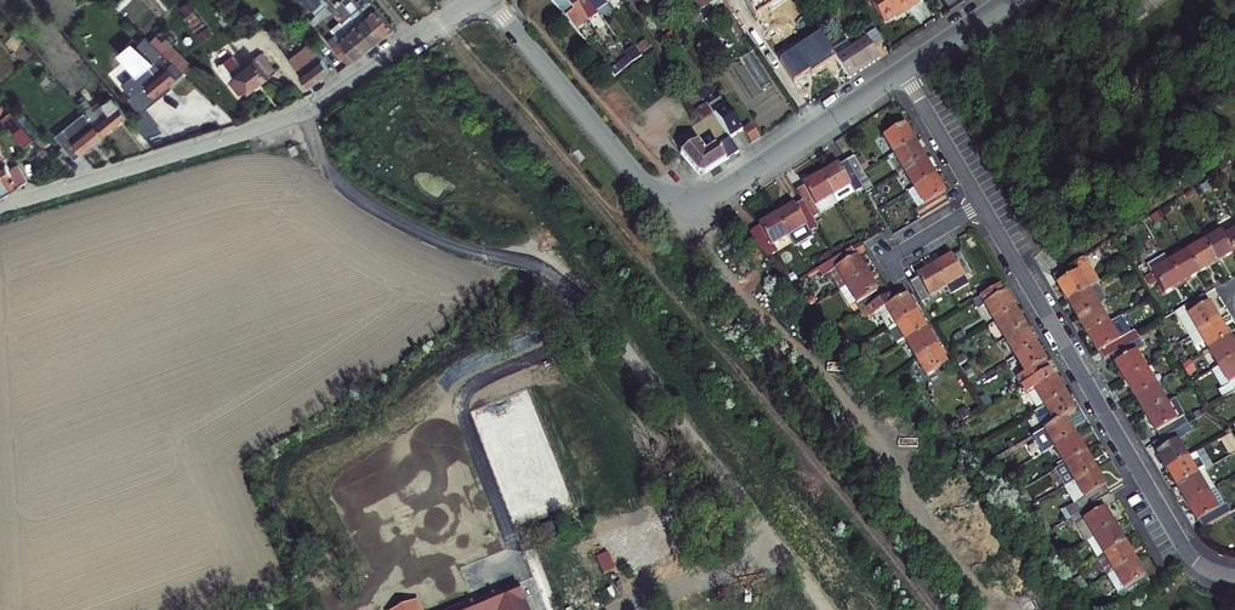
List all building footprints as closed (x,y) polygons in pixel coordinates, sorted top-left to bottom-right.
[(315,13),(324,5),(320,0),(305,0),(315,13)] [(325,0),(327,3),(326,3),(334,12),(340,20),(367,51),(376,45),(341,2),(337,6),(332,0),(325,0)] [(341,2),(376,45),(387,37),(357,0),(340,0),(341,2)] [(387,37),(398,29),(373,0),(357,0),(387,37)] [(593,20),(586,11),(579,0),(553,0),(578,30),(593,20)] [(592,0),(579,0),(586,11),(595,5),(592,0)] [(698,10),(717,0),(693,0),(698,10)] [(788,0),(745,0),(754,14),(766,7),(770,14),(789,1),(788,0)] [(886,24),(908,9),(910,12),(919,6),(915,0),(870,0),(886,24)] [(949,14),(966,3),(964,0),(940,0),(949,14)] [(334,12),(326,3),(324,5),(315,13),(308,19),(316,27),(334,12)] [(367,51),(340,20),(330,29),(335,34),(327,41),(347,65),(367,51)] [(470,33),(478,43),(491,34),(484,23),(470,33)] [(842,56),(838,59),(851,80),(882,59),(876,50),(885,45),(873,26),(838,49),(842,56)] [(157,31),(150,39),(173,62),(183,72),(185,73),(192,66),(177,52),(157,31)] [(312,38),(288,56),(310,83),(331,67),(321,55),(325,53),(312,38)] [(149,80),(146,83),(154,94),(183,72),(173,62),(163,69),(133,39),(119,51),(138,74),(142,71),(149,80)] [(813,75),(828,64),(812,40),(782,60),(796,82),(811,72),(813,75)] [(164,54),(153,43),(149,48),(159,59),(164,54)] [(64,50),(72,54),(70,55),(78,65),(84,60),(74,47),(72,48),(66,44),(64,50)] [(652,46),(641,53),(646,60),(657,53),(652,46)] [(273,64),(260,48),(240,65),(234,57),(225,64),(232,72),(227,76),(236,87),(240,84),(244,89),(273,64)] [(638,67),(647,61),(646,60),(641,53),(633,59),(638,67)] [(629,73),(638,67),(633,59),(624,65),(629,73)] [(55,64),(49,69),(62,85),(68,80),(55,64)] [(629,73),(624,65),(613,72),(619,80),(629,73)] [(49,84),(37,69),(32,73),(43,88),(49,84)] [(81,90),(71,78),(68,80),(62,85),(72,97),(81,90)] [(126,115),(111,95),(102,102),(108,110),(118,122),(126,115)] [(83,97),(76,102),(85,112),(87,115),(93,109),(83,97)] [(730,139),(730,140),(742,133),(721,99),(709,107),(730,139)] [(15,106),(9,111),(29,134),(37,143),(42,139),(15,106)] [(0,111),(0,120),(19,143),(29,134),(9,111),(5,107),(0,111)] [(93,122),(102,133),(118,122),(108,110),(93,122)] [(102,133),(93,122),(87,115),(85,112),(76,119),(73,122),(61,131),(58,128),(57,129),(78,152),(102,133)] [(893,156),(914,143),(903,125),(882,139),(893,156)] [(750,145),(759,140),(752,127),(742,133),(750,145)] [(78,152),(57,129),(53,132),(72,157),(78,152)] [(730,139),(715,148),(724,163),(739,153),(730,140),(730,139)] [(896,176),(902,172),(924,159),(914,143),(893,156),(887,160),(896,176)] [(704,176),(724,163),(715,148),(704,155),(697,145),(682,155),(699,176),(704,176)] [(1,188),(26,175),(18,159),(8,165),(0,154),(0,186),(1,188)] [(912,190),(934,177),(924,159),(902,172),(912,190)] [(871,169),(866,161),(851,169),(867,195),(875,190),(865,173),(871,169)] [(842,172),(824,183),(841,211),(867,196),(867,195),(851,169),(843,174),(842,172)] [(943,193),(934,177),(912,190),(906,194),(914,207),(913,208),(920,219),(947,203),(942,194),(943,193)] [(808,194),(800,199),(806,209),(817,226),(841,211),(824,183),(807,193),(808,194)] [(798,212),(781,223),(793,243),(796,247),(813,236),(810,232),(817,228),(817,226),(806,209),(799,214),(798,212)] [(793,243),(781,223),(765,232),(766,234),(756,239),(777,264),(782,261),(777,253),(793,243)] [(1205,241),(1218,263),(1234,253),(1224,237),(1217,225),(1200,235),(1205,241)] [(1224,237),(1234,253),(1234,255),(1234,230),(1224,237)] [(1187,252),(1200,273),(1218,263),(1205,241),(1187,252)] [(855,257),(851,249),(817,269),(821,277),(829,273),(839,291),(868,274),(857,256),(855,257)] [(1187,252),(1171,262),(1183,283),(1200,273),(1187,252)] [(1183,283),(1171,262),(1165,253),(1148,264),(1166,294),(1183,283)] [(953,257),(935,267),(947,288),(952,295),(969,286),(964,278),(973,273),(962,254),(954,258),(953,257)] [(1087,254),(1056,273),(1061,282),(1059,282),(1069,300),(1101,282),(1103,281),(1087,254)] [(922,303),(947,288),(935,267),(918,277),(918,278),(911,283),(922,303)] [(878,291),(868,274),(839,291),(849,308),(856,304),(861,312),(881,300),(876,292),(878,291)] [(1079,318),(1101,305),(1111,300),(1101,282),(1069,300),(1079,318)] [(996,322),(1018,310),(1008,293),(1006,294),(1001,285),(973,301),(978,310),(986,305),(996,322)] [(894,303),(890,295),(881,300),(861,312),(864,319),(878,312),(888,330),(917,313),(907,295),(894,303)] [(1199,333),(1220,321),(1210,304),(1209,305),(1204,297),(1181,310),(1196,335),(1199,333)] [(1089,334),(1111,322),(1101,305),(1079,318),(1089,334)] [(1006,340),(1028,328),(1018,310),(996,322),(1006,340)] [(899,348),(906,343),(927,331),(917,313),(888,330),(899,348)] [(1209,350),(1231,338),(1220,321),(1199,333),(1209,350)] [(1120,338),(1111,322),(1089,334),(1099,351),(1101,350),(1106,359),(1113,355),(1141,339),(1135,330),(1120,338)] [(1038,345),(1028,328),(1006,340),(1016,357),(1038,345)] [(906,343),(916,360),(937,347),(927,331),(906,343)] [(1231,338),(1209,350),(1219,367),(1234,358),(1234,345),(1231,338)] [(1141,339),(1113,355),(1118,363),(1116,364),(1126,381),(1148,368),(1138,351),(1146,347),(1141,339)] [(1048,362),(1038,345),(1016,357),(1008,362),(1018,378),(1022,385),(1050,369),(1046,363),(1048,362)] [(937,347),(916,360),(926,377),(947,365),(937,347)] [(1181,366),(1186,376),(1207,365),(1202,355),(1181,366)] [(1219,367),(1212,371),(1223,389),(1220,391),(1224,398),(1233,392),(1234,392),(1234,358),(1219,367)] [(1158,386),(1148,368),(1126,381),(1136,399),(1158,386)] [(1050,369),(1022,385),(1027,394),(1035,389),(1045,407),(1067,394),(1056,377),(1055,378),(1050,369)] [(1167,403),(1158,386),(1136,399),(1146,415),(1167,403)] [(1047,429),(1068,417),(1077,412),(1067,394),(1045,407),(1037,412),(1047,429)] [(1175,399),(1167,403),(1146,415),(1155,430),(1156,430),(1162,439),(1190,423),(1175,399)] [(1056,446),(1078,434),(1068,417),(1047,429),(1047,430),(1056,446)] [(1162,439),(1155,443),(1160,450),(1158,452),(1168,469),(1188,457),(1178,440),(1195,431),(1190,423),(1162,439)] [(1087,450),(1078,434),(1056,446),(1066,463),(1087,450)] [(1225,442),(1231,454),(1234,452),(1234,436),(1225,442)] [(1098,468),(1087,450),(1066,463),(1057,468),(1068,485),(1098,468)] [(1202,450),(1188,457),(1168,469),(1178,486),(1205,471),(1213,467),(1202,450)] [(1107,484),(1098,468),(1068,485),(1078,502),(1066,509),(1071,517),(1100,501),(1111,494),(1105,485),(1107,484)] [(1188,503),(1215,489),(1205,471),(1178,486),(1188,503)] [(1215,489),(1188,503),(1198,521),(1200,520),(1205,529),(1232,513),(1227,504),(1224,505),(1215,489)] [(1104,508),(1100,501),(1071,517),(1076,525),(1086,541),(1115,524),(1106,507),(1104,508)] [(1104,554),(1125,541),(1115,524),(1086,541),(1096,558),(1104,554)] [(1136,559),(1125,541),(1104,554),(1114,572),(1136,559)] [(1104,554),(1096,558),(1106,576),(1114,572),(1104,554)] [(1146,578),(1136,559),(1114,572),(1106,576),(1121,602),(1149,586),(1145,579),(1146,578)] [(520,600),(530,596),(523,579),(449,609),(496,609),(497,609),(525,609),(520,600)]
